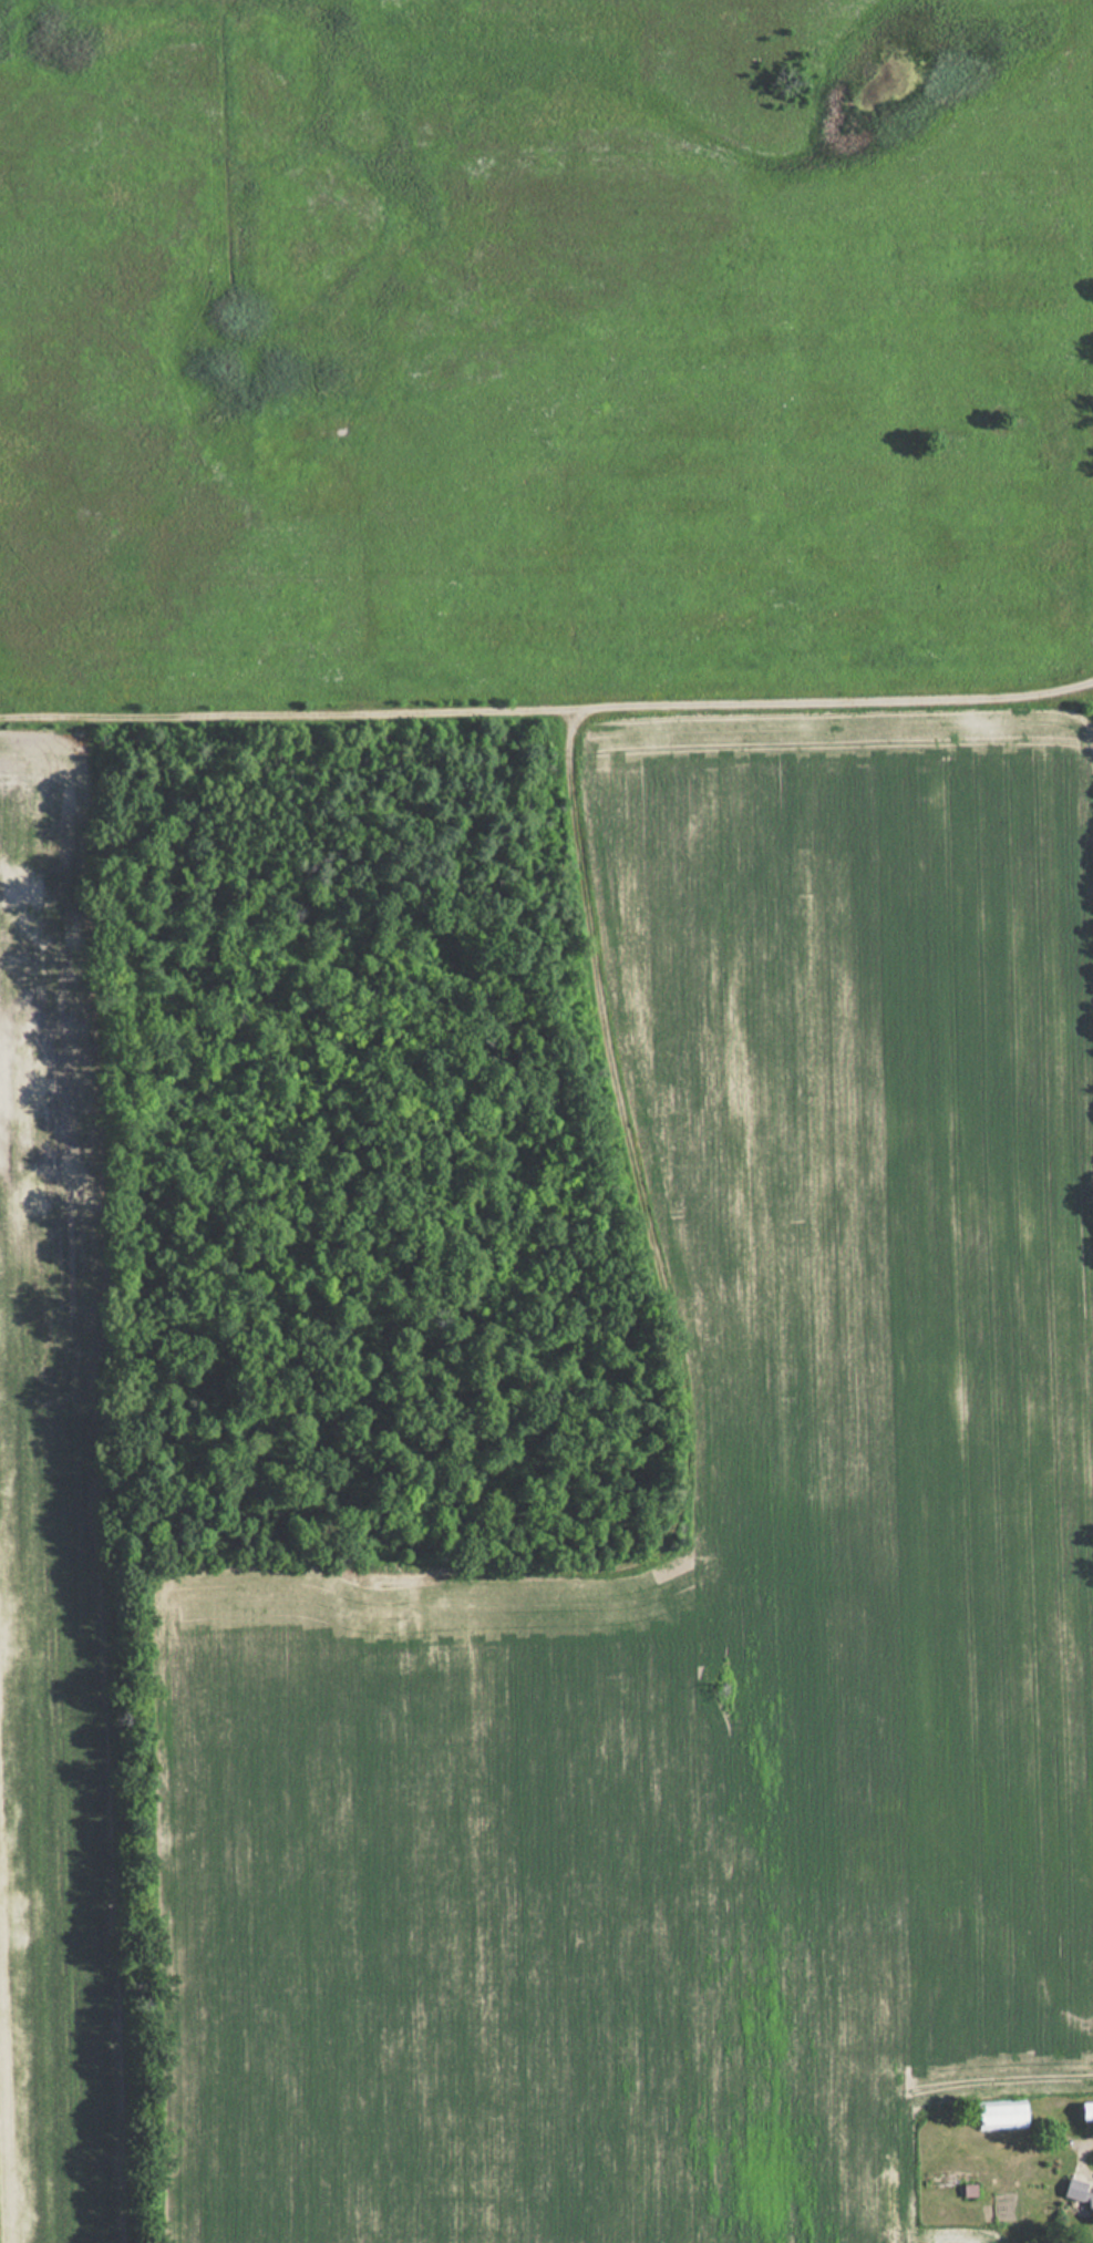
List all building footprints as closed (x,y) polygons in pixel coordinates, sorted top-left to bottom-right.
[(1024,2099),(972,2100),(973,2129),(1025,2128),(1024,2099)] [(1092,2120),(1092,2101),(1077,2101),(1077,2120),(1092,2120)] [(1085,2187),(1085,2179),(1062,2179),(1062,2199),(1087,2199),(1087,2224),(1092,2224),(1092,2187),(1085,2187)]
